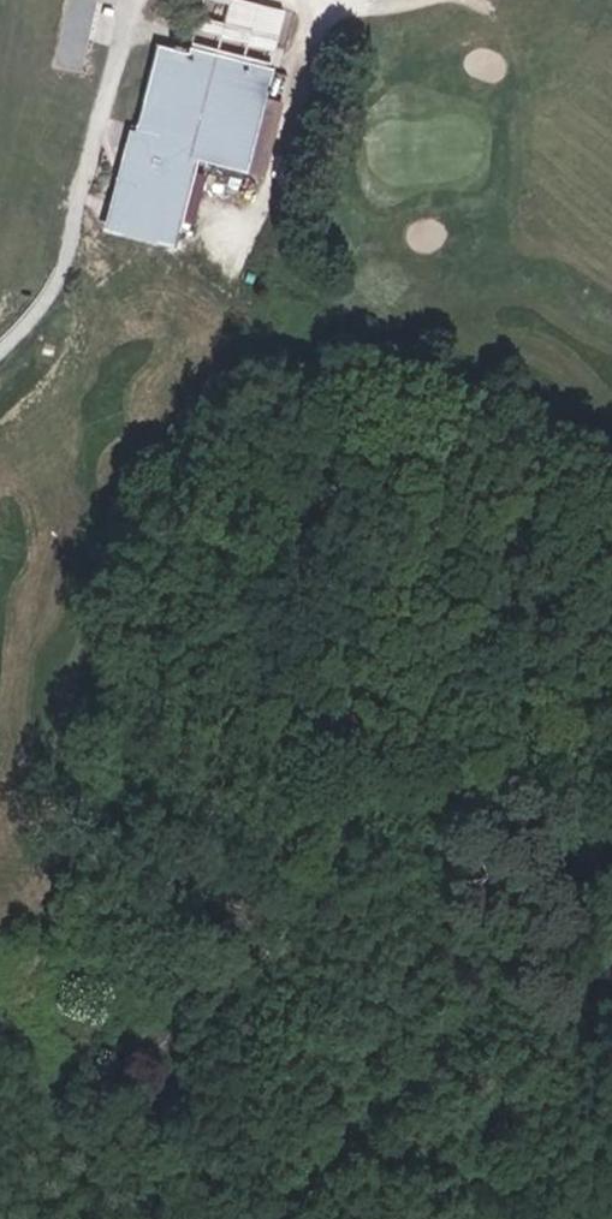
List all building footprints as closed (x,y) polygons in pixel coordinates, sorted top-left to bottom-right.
[(211,0),(194,0),(146,181),(207,197),(230,113),(297,131),(316,57),(302,53),(309,26),(211,0)]
